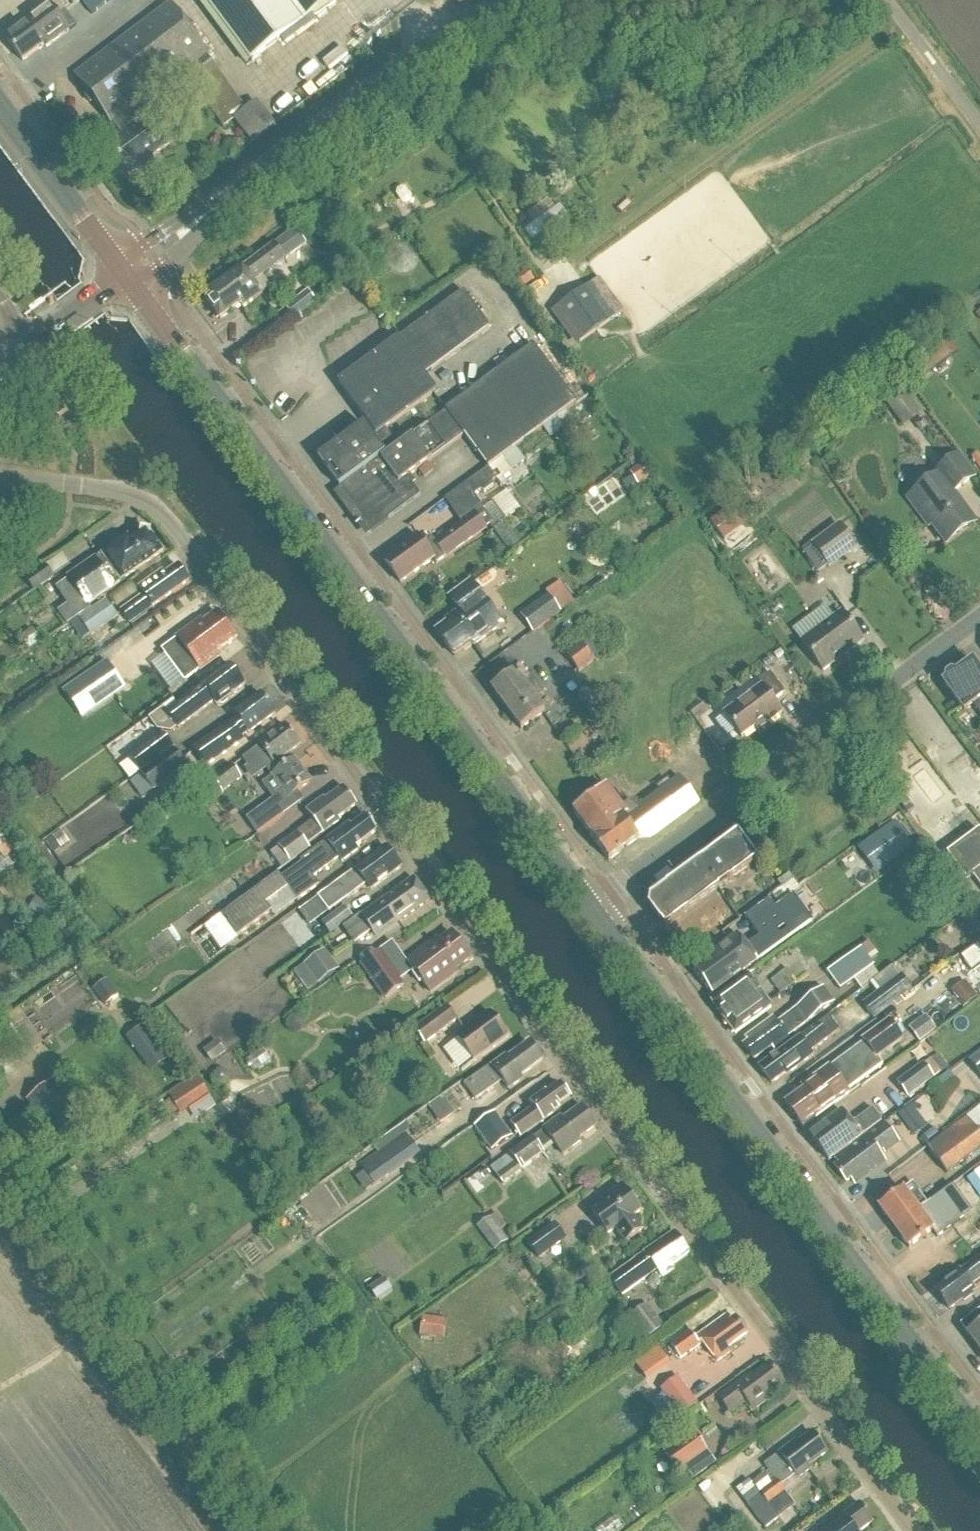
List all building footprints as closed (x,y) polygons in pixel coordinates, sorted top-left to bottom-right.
[(70,10),(63,0),(57,0),(18,29),(20,32),(6,42),(14,53),(66,15),(65,14),(70,10)] [(113,4),(118,0),(79,0),(92,16),(111,1),(113,4)] [(335,2),(333,0),(203,0),(251,64),(335,2)] [(112,128),(114,126),(126,117),(123,113),(124,112),(122,108),(126,105),(127,107),(143,95),(147,101),(148,103),(193,69),(202,81),(192,89),(224,131),(235,122),(252,145),(274,128),(257,104),(246,112),(206,59),(209,57),(170,5),(74,77),(112,128)] [(47,50),(76,29),(66,15),(14,53),(22,64),(45,47),(47,50)] [(126,117),(114,126),(123,137),(107,149),(128,178),(176,142),(155,114),(154,115),(146,104),(148,103),(147,101),(143,95),(127,107),(126,105),(122,108),(124,112),(123,113),(126,117)] [(565,217),(557,206),(553,209),(547,200),(525,214),(532,224),(522,230),(530,241),(565,217)] [(307,245),(297,231),(276,246),(286,260),(307,245)] [(243,269),(203,299),(220,322),(240,307),(243,311),(272,290),(263,278),(286,261),(276,247),(244,270),(243,269)] [(592,285),(552,314),(576,348),(616,319),(592,285)] [(294,320),(316,302),(308,292),(286,310),(294,320)] [(464,293),(337,385),(376,438),(385,431),(437,393),(425,376),(490,329),(464,293)] [(73,351),(78,357),(92,347),(87,341),(86,342),(73,351)] [(924,380),(951,359),(940,344),(912,366),(924,380)] [(534,348),(418,433),(436,458),(464,437),(488,470),(503,459),(516,450),(543,430),(555,421),(576,405),(534,348)] [(887,406),(903,427),(921,414),(905,393),(887,406)] [(59,419),(71,417),(68,399),(56,401),(59,419)] [(555,421),(543,430),(549,439),(561,430),(555,421)] [(364,427),(318,460),(340,491),(386,457),(398,448),(385,431),(376,438),(373,439),(364,427)] [(398,448),(386,457),(404,481),(407,479),(436,458),(418,433),(398,448)] [(516,450),(503,459),(512,471),(525,462),(516,450)] [(978,455),(972,459),(979,470),(979,458),(978,455)] [(404,481),(386,457),(340,491),(372,533),(421,497),(407,479),(404,481)] [(934,476),(936,479),(908,500),(928,527),(930,525),(947,547),(976,526),(954,496),(974,481),(957,458),(934,476)] [(417,538),(384,562),(401,585),(433,561),(436,566),(494,523),(474,497),(480,493),(485,494),(493,488),(493,483),(496,481),(497,482),(512,471),(503,459),(488,470),(444,502),(461,524),(435,543),(432,540),(423,546),(417,538)] [(434,471),(429,464),(419,472),(424,479),(434,471)] [(638,486),(651,478),(642,465),(629,473),(638,486)] [(840,525),(811,546),(830,571),(858,550),(840,525)] [(70,579),(88,606),(164,553),(150,534),(142,532),(130,541),(128,538),(70,579)] [(35,594),(55,579),(45,566),(25,581),(35,594)] [(122,613),(130,624),(189,583),(179,568),(166,577),(163,574),(140,591),(144,597),(122,613)] [(452,618),(453,620),(436,632),(455,658),(472,646),(473,648),(503,627),(471,583),(449,600),(459,613),(452,618)] [(533,635),(561,615),(561,614),(575,604),(560,584),(546,594),(548,597),(520,617),(533,635)] [(92,638),(119,619),(107,601),(79,620),(92,638)] [(842,614),(801,644),(823,673),(863,643),(842,614)] [(162,651),(185,684),(200,672),(201,673),(223,658),(220,654),(237,642),(217,615),(204,624),(202,621),(176,640),(177,641),(162,651)] [(580,674),(595,663),(582,645),(567,656),(580,674)] [(106,663),(63,692),(83,720),(125,690),(106,663)] [(972,664),(955,677),(951,676),(946,679),(946,683),(943,685),(964,713),(974,706),(979,714),(979,675),(972,664)] [(230,667),(167,714),(179,730),(215,703),(218,707),(245,687),(230,667)] [(491,691),(521,732),(546,713),(537,701),(545,695),(524,668),(516,673),(491,691)] [(774,703),(785,694),(771,674),(759,683),(762,687),(724,715),(742,739),(762,724),(764,727),(782,714),(774,703)] [(192,754),(203,770),(243,742),(240,738),(247,732),(250,736),(277,716),(262,696),(235,715),(238,720),(192,754)] [(286,757),(300,747),(286,728),(259,748),(260,748),(243,761),(253,776),(267,765),(276,776),(274,777),(286,793),(291,799),(310,784),(294,763),(291,764),(286,757)] [(141,774),(173,750),(162,735),(129,759),(141,774)] [(154,792),(187,768),(173,750),(141,774),(154,792)] [(232,766),(212,781),(223,795),(242,781),(232,766)] [(700,805),(681,780),(644,806),(641,803),(631,810),(628,806),(623,810),(607,788),(573,814),(609,863),(639,841),(654,839),(700,805)] [(308,847),(341,822),(339,820),(357,807),(343,789),(326,802),(324,799),(306,813),(313,822),(278,848),(291,865),(310,850),(308,847)] [(247,821),(258,836),(285,817),(274,802),(247,821)] [(302,865),(282,880),(298,901),(319,886),(314,879),(340,859),(343,863),(359,852),(356,849),(377,833),(366,818),(352,829),(349,826),(300,862),(302,865)] [(873,875),(913,847),(894,821),(855,849),(873,875)] [(60,832),(53,838),(62,850),(69,845),(60,832)] [(979,832),(946,856),(966,882),(972,878),(979,889),(979,833),(979,832)] [(4,860),(14,854),(0,835),(0,855),(4,860)] [(758,863),(738,835),(649,900),(648,909),(660,925),(661,925),(665,931),(719,891),(719,890),(729,883),(729,884),(758,863)] [(386,849),(318,899),(329,914),(367,886),(371,892),(401,870),(386,849)] [(413,880),(344,931),(355,946),(371,934),(377,941),(429,903),(413,880)] [(794,881),(772,896),(779,906),(800,891),(794,881)] [(235,938),(261,920),(246,898),(220,916),(235,938)] [(34,913),(43,919),(50,909),(42,903),(34,913)] [(344,908),(322,925),(330,936),(353,919),(344,908)] [(212,925),(201,932),(217,954),(227,947),(212,925)] [(712,997),(786,943),(778,932),(751,953),(738,935),(711,955),(713,958),(693,972),(712,997)] [(452,936),(436,947),(434,944),(408,964),(430,994),(458,974),(456,971),(470,960),(452,936)] [(960,956),(970,969),(979,962),(979,942),(960,956)] [(840,992),(874,968),(861,950),(827,974),(840,992)] [(340,971),(325,951),(304,967),(319,987),(340,971)] [(360,966),(385,1001),(405,988),(380,952),(360,966)] [(785,972),(771,983),(781,996),(795,985),(785,972)] [(342,988),(351,983),(345,974),(337,979),(342,988)] [(901,977),(862,1005),(873,1021),(925,982),(920,976),(907,986),(901,977)] [(770,1010),(748,979),(713,1005),(735,1036),(770,1010)] [(963,1009),(977,998),(965,983),(951,993),(963,1009)] [(777,1025),(772,1019),(744,1040),(747,1045),(743,1048),(754,1063),(772,1050),(774,1054),(790,1042),(787,1039),(835,1004),(825,990),(777,1025)] [(425,1046),(458,1021),(447,1006),(414,1031),(425,1046)] [(475,1063),(507,1039),(489,1014),(457,1038),(475,1063)] [(919,1044),(936,1031),(925,1017),(909,1030),(919,1044)] [(44,1044),(25,1018),(3,1034),(21,1060),(44,1044)] [(839,1033),(828,1018),(759,1069),(772,1086),(785,1077),(786,1078),(813,1058),(810,1054),(839,1033)] [(890,1025),(829,1069),(847,1093),(882,1067),(876,1057),(901,1039),(890,1025)] [(163,1061),(139,1030),(127,1039),(151,1070),(163,1061)] [(212,1064),(226,1054),(217,1042),(203,1052),(212,1064)] [(464,1086),(476,1102),(503,1083),(509,1091),(524,1081),(522,1078),(542,1063),(529,1045),(508,1060),(506,1057),(493,1067),(492,1065),(464,1086)] [(246,1062),(254,1073),(271,1061),(263,1050),(246,1062)] [(969,1062),(979,1078),(979,1054),(969,1062)] [(923,1065),(896,1085),(908,1101),(942,1076),(931,1061),(924,1066),(923,1065)] [(304,1091),(314,1084),(304,1068),(293,1075),(304,1091)] [(804,1091),(785,1105),(803,1129),(849,1095),(847,1093),(829,1069),(829,1068),(802,1088),(804,1091)] [(936,1083),(942,1090),(954,1080),(948,1073),(936,1083)] [(158,1101),(170,1119),(186,1109),(193,1119),(214,1106),(195,1077),(158,1101)] [(26,1096),(52,1138),(79,1121),(53,1080),(26,1096)] [(530,1104),(534,1109),(526,1115),(525,1118),(512,1127),(521,1139),(560,1111),(559,1109),(571,1101),(569,1099),(569,1095),(565,1089),(562,1088),(560,1086),(545,1097),(543,1095),(530,1104)] [(898,1116),(914,1137),(927,1128),(912,1106),(898,1116)] [(979,1127),(979,1107),(966,1114),(974,1130),(979,1127)] [(561,1117),(490,1169),(502,1186),(545,1155),(542,1151),(553,1143),(563,1156),(581,1143),(579,1141),(596,1128),(582,1108),(564,1121),(561,1117)] [(829,1162),(881,1122),(873,1110),(851,1126),(841,1113),(824,1126),(825,1128),(811,1138),(829,1162)] [(474,1128),(492,1153),(513,1138),(495,1113),(474,1128)] [(979,1150),(979,1139),(967,1121),(928,1149),(947,1174),(979,1150)] [(836,1162),(839,1166),(835,1169),(846,1185),(851,1181),(855,1186),(885,1163),(878,1154),(883,1151),(885,1154),(899,1144),(885,1125),(836,1162)] [(375,1188),(420,1156),(405,1134),(360,1166),(375,1188)] [(479,1174),(484,1180),(490,1176),(485,1169),(479,1174)] [(956,1188),(970,1207),(979,1200),(979,1170),(956,1188)] [(625,1244),(643,1231),(633,1218),(641,1213),(622,1187),(609,1197),(611,1200),(592,1214),(608,1237),(616,1231),(625,1244)] [(926,1206),(922,1200),(923,1199),(919,1194),(911,1200),(904,1190),(879,1209),(894,1230),(926,1206)] [(939,1198),(950,1213),(960,1206),(949,1191),(939,1198)] [(935,1217),(926,1206),(894,1230),(909,1251),(934,1232),(927,1223),(935,1217)] [(477,1229),(495,1253),(508,1243),(491,1219),(477,1229)] [(555,1227),(528,1246),(539,1261),(566,1241),(555,1227)] [(622,1296),(648,1277),(656,1272),(661,1279),(673,1270),(671,1267),(689,1254),(675,1234),(644,1256),(610,1280),(622,1296)] [(961,1273),(960,1272),(934,1292),(949,1312),(962,1303),(963,1304),(974,1297),(972,1295),(975,1293),(971,1286),(979,1279),(979,1259),(961,1273)] [(377,1302),(392,1291),(384,1279),(372,1288),(369,1290),(377,1302)] [(665,1328),(648,1305),(628,1320),(645,1343),(665,1328)] [(962,1326),(968,1335),(967,1337),(979,1354),(979,1313),(962,1326)] [(730,1323),(726,1318),(695,1340),(691,1333),(671,1348),(680,1361),(702,1344),(716,1364),(731,1353),(727,1349),(746,1335),(735,1319),(730,1323)] [(420,1337),(444,1340),(446,1322),(423,1319),(420,1337)] [(632,1364),(645,1380),(668,1363),(655,1346),(632,1364)] [(773,1398),(771,1395),(784,1385),(770,1366),(752,1379),(750,1376),(718,1399),(730,1415),(746,1403),(753,1413),(773,1398)] [(663,1395),(680,1419),(698,1405),(679,1378),(660,1391),(663,1395)] [(666,1428),(680,1419),(663,1395),(650,1405),(666,1428)] [(695,1435),(665,1457),(678,1474),(708,1453),(695,1435)] [(800,1444),(798,1441),(764,1466),(774,1479),(819,1445),(812,1435),(800,1444)] [(809,1468),(827,1455),(819,1445),(774,1479),(768,1483),(771,1487),(760,1495),(747,1505),(765,1530),(796,1507),(781,1488),(794,1477),(797,1481),(811,1471),(809,1468)] [(752,1485),(760,1495),(771,1487),(768,1483),(763,1476),(752,1485)] [(830,1527),(831,1528),(828,1530),(864,1530),(873,1524),(859,1505),(830,1527)] [(600,1530),(619,1530),(622,1529),(615,1519),(600,1530)]
